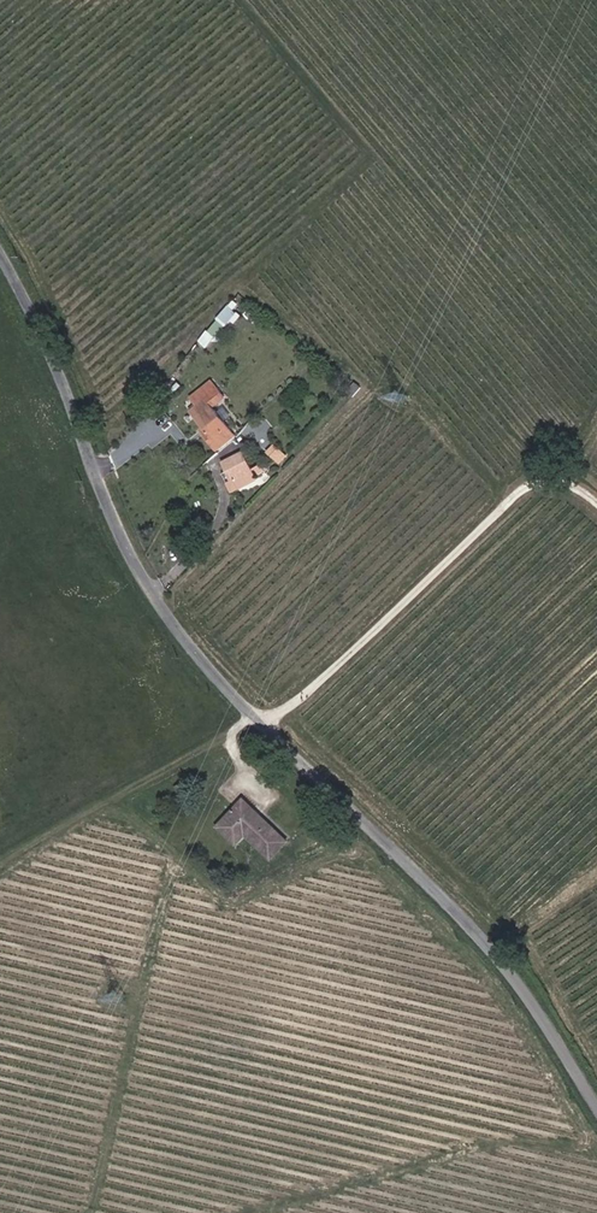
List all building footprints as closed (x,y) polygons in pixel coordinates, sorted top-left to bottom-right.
[(203,337),(211,344),(240,312),(231,304),(203,337)] [(236,436),(213,407),(225,397),(213,381),(191,399),(196,406),(189,411),(203,428),(199,431),(217,452),(236,436)] [(353,397),(362,388),(356,384),(348,393),(353,397)] [(276,446),(270,453),(282,463),(288,457),(276,446)] [(252,469),(243,451),(221,462),(226,471),(231,481),(227,483),(231,492),(257,479),(255,476),(265,471),(261,465),(252,469)] [(231,481),(226,471),(222,473),(227,483),(231,481)] [(193,792),(185,780),(178,785),(186,797),(193,792)] [(288,841),(243,799),(217,827),(236,845),(245,835),(271,860),(288,841)] [(271,1197),(295,1180),(288,1172),(265,1190),(271,1197)]
